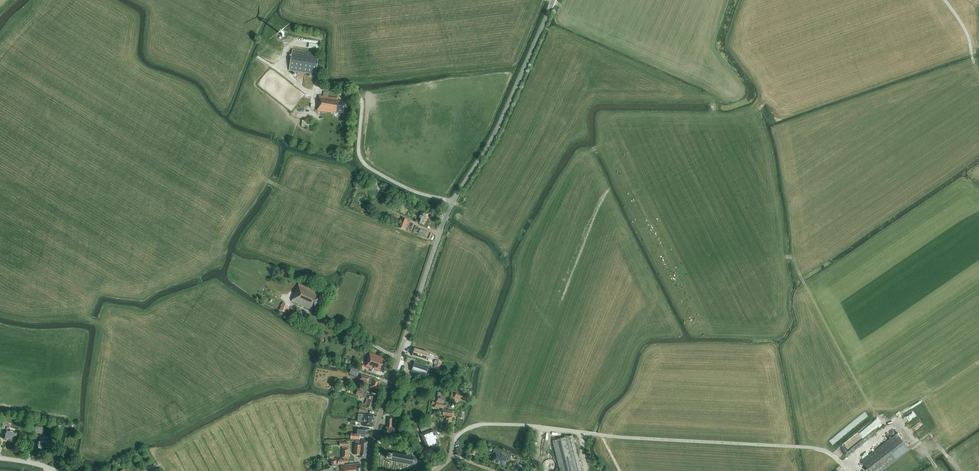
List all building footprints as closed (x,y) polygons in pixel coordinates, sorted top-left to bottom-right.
[(316,74),(319,54),(293,50),(290,70),(316,74)] [(318,106),(318,111),(339,113),(339,112),(344,113),(345,101),(338,100),(338,98),(328,97),(329,92),(324,92),(323,96),(319,95),(317,106),(318,106)] [(317,123),(302,120),(301,126),(315,129),(317,123)] [(427,217),(429,214),(424,212),(422,216),(420,215),(420,217),(420,218),(421,219),(420,223),(424,225),(426,220),(427,221),(428,218),(427,217)] [(407,219),(402,217),(401,219),(397,221),(399,224),(398,226),(404,229),(406,229),(408,223),(406,222),(407,219)] [(434,234),(427,232),(420,229),(419,234),(425,237),(425,236),(432,239),(434,234)] [(316,312),(323,296),(319,294),(320,293),(299,284),(293,296),(294,297),(292,301),(316,312)] [(289,305),(283,302),(280,310),(285,312),(289,305)] [(428,352),(415,348),(412,355),(419,357),(426,359),(428,352)] [(384,372),(388,360),(381,358),(382,357),(370,353),(369,357),(368,357),(366,365),(363,364),(361,369),(364,370),(365,367),(378,371),(378,370),(384,372)] [(440,370),(443,362),(437,360),(435,368),(440,370)] [(426,376),(429,367),(415,362),(412,372),(426,376)] [(359,370),(351,367),(350,374),(357,376),(359,370)] [(378,390),(381,381),(361,374),(359,380),(371,384),(370,387),(378,390)] [(372,410),(373,405),(376,396),(357,390),(356,395),(363,397),(365,398),(367,398),(365,403),(364,407),(372,410)] [(459,400),(461,392),(455,391),(453,398),(450,398),(449,401),(455,403),(456,399),(459,400)] [(437,402),(444,403),(445,397),(445,394),(441,393),(442,392),(438,392),(437,396),(438,396),(437,402)] [(468,394),(461,392),(459,400),(466,402),(468,394)] [(373,427),(374,415),(358,414),(358,421),(363,422),(363,426),(373,427)] [(452,417),(444,415),(444,418),(446,418),(445,425),(451,426),(452,417)] [(393,417),(388,417),(387,427),(386,427),(385,435),(396,435),(396,428),(392,427),(393,417)] [(10,424),(3,422),(1,428),(4,429),(6,429),(3,438),(14,442),(16,433),(8,430),(10,424)] [(430,422),(419,426),(422,432),(433,428),(430,422)] [(42,428),(36,426),(33,436),(36,437),(37,433),(40,434),(42,428)] [(360,436),(368,437),(369,429),(363,428),(363,430),(358,430),(357,434),(351,433),(351,440),(355,440),(355,439),(360,440),(360,436)] [(440,444),(434,430),(426,433),(422,434),(422,436),(421,436),(423,440),(424,440),(427,449),(440,444)] [(909,450),(897,434),(862,461),(869,470),(868,470),(882,470),(909,450)] [(572,435),(553,440),(554,445),(561,470),(581,470),(572,435)] [(44,438),(40,437),(39,440),(39,439),(36,448),(47,452),(50,443),(43,441),(44,438)] [(366,459),(368,442),(362,441),(361,441),(356,440),(356,445),(355,445),(354,455),(355,455),(360,455),(360,458),(366,459)] [(495,453),(492,461),(499,464),(503,452),(503,451),(495,448),(494,451),(495,452),(495,453)] [(392,453),(392,454),(388,454),(387,458),(391,459),(391,460),(391,461),(412,465),(415,464),(417,463),(417,460),(416,458),(414,457),(412,456),(413,450),(410,450),(405,449),(404,455),(392,453)] [(503,452),(499,464),(504,466),(507,457),(508,458),(508,457),(510,458),(511,455),(508,454),(503,452)] [(521,459),(519,464),(522,465),(522,466),(521,469),(524,470),(526,466),(527,462),(521,459)] [(544,470),(556,470),(557,468),(556,465),(554,462),(551,461),(548,461),(545,463),(543,466),(543,469),(544,470)] [(345,465),(345,466),(341,466),(342,470),(361,470),(360,463),(345,465)]
